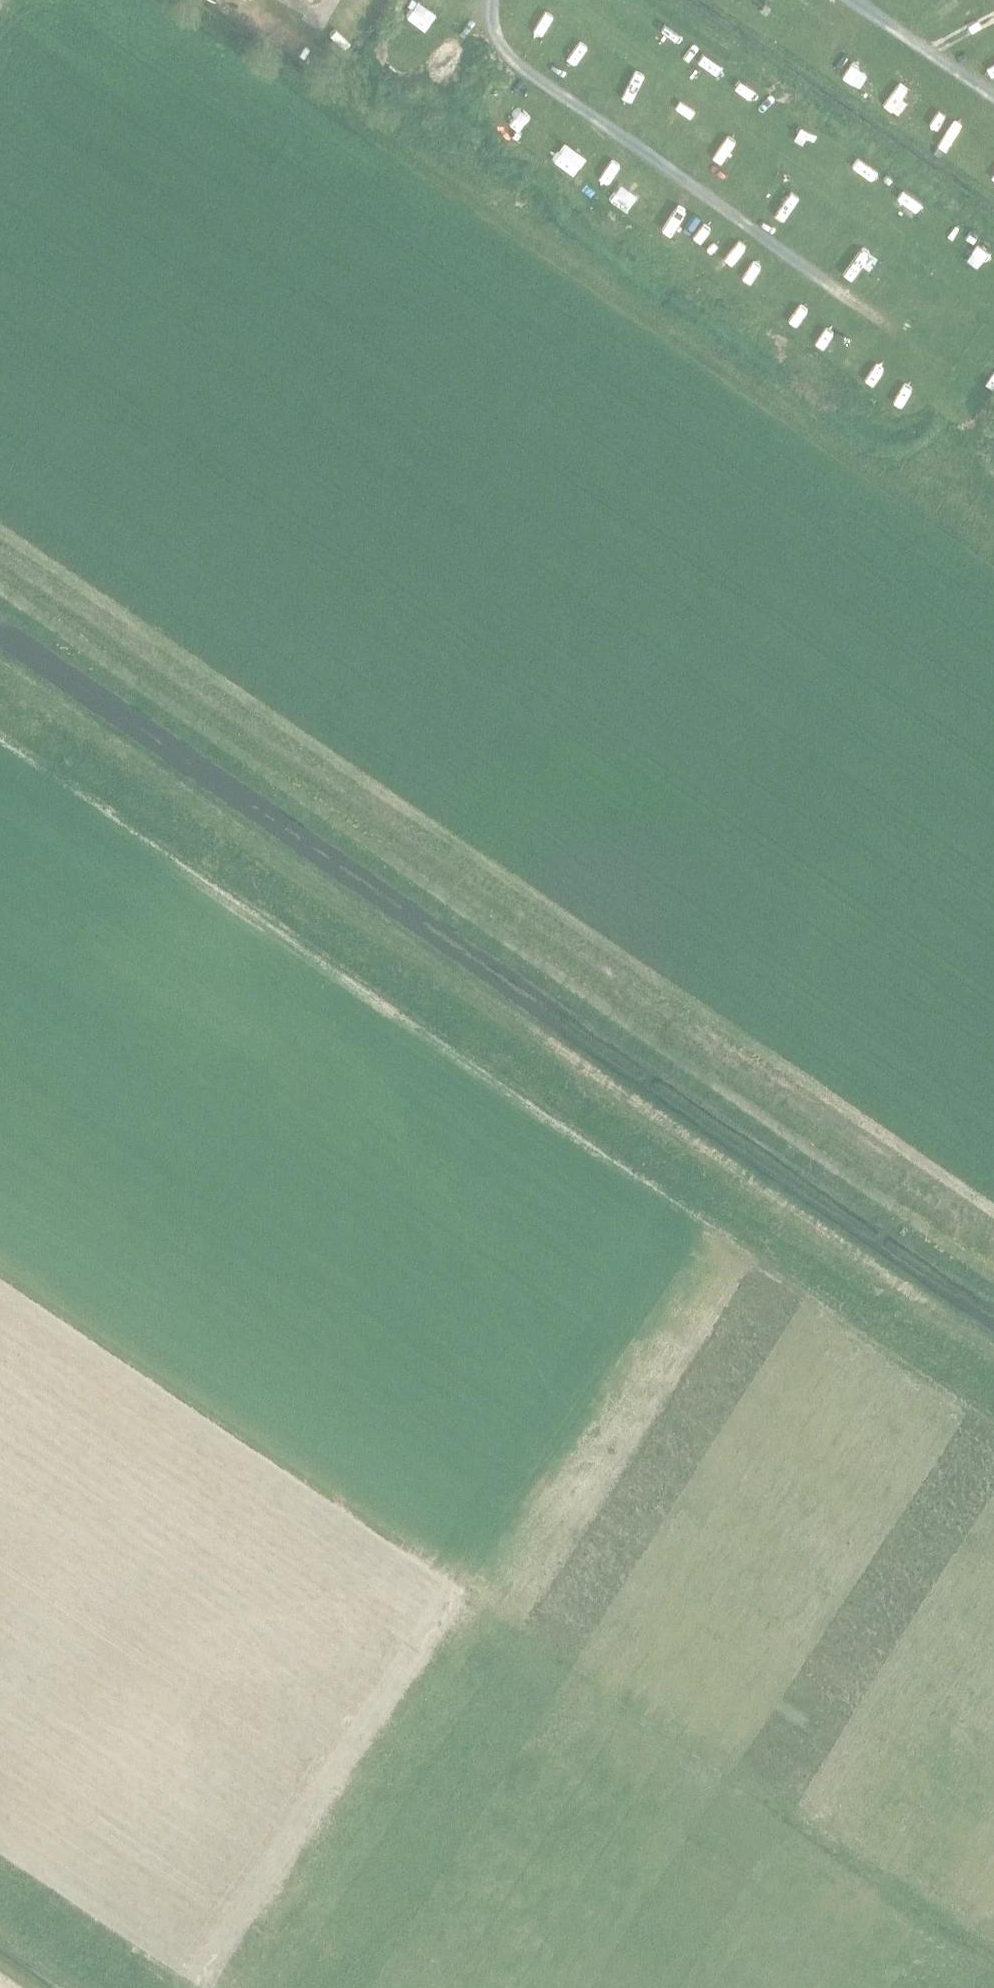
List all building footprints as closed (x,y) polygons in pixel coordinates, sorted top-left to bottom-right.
[(639,196),(648,203),(662,186),(653,179),(639,196)] [(822,318),(821,334),(833,335),(834,320),(822,318)] [(849,349),(859,355),(868,339),(858,333),(849,349)] [(879,371),(891,355),(881,347),(869,364),(879,371)]
